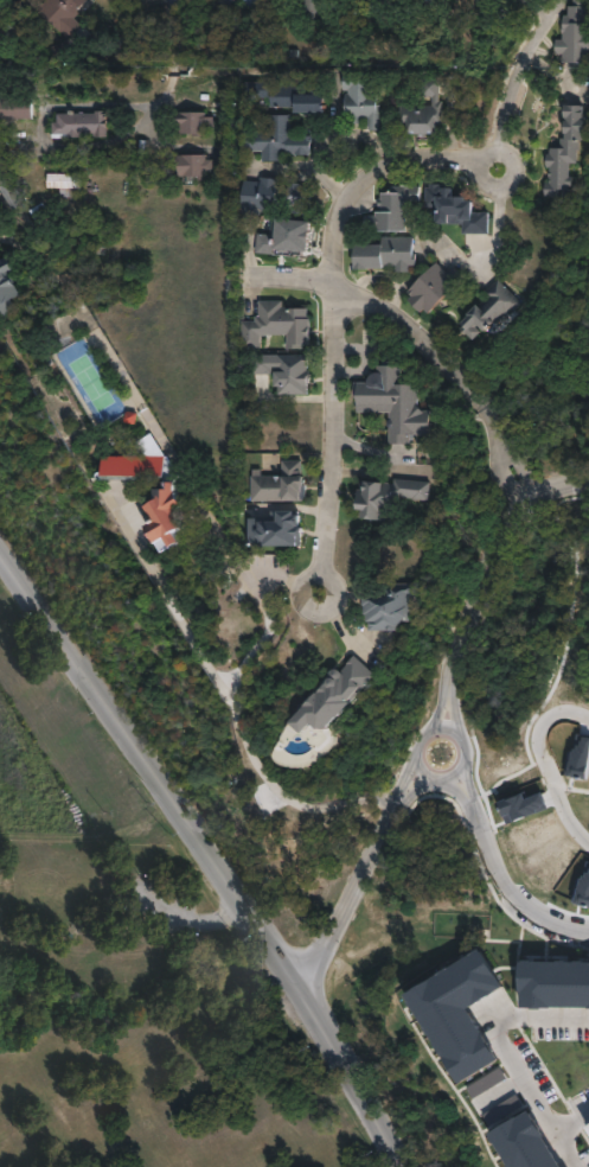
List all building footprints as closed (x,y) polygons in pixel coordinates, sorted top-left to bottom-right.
[(39,9),(48,0),(87,0),(78,8),(82,13),(63,33),(39,9)] [(306,19),(306,0),(321,0),(321,19),(306,19)] [(389,7),(389,0),(404,0),(404,12),(396,12),(396,7),(389,7)] [(479,14),(479,0),(491,0),(491,14),(479,14)] [(384,78),(384,83),(376,83),(376,94),(380,94),(380,96),(388,96),(388,103),(385,103),(384,130),(371,130),(372,119),(364,119),(364,123),(354,123),(354,120),(348,120),(350,94),(352,94),(352,91),(346,90),(347,74),(372,74),(372,78),(384,78)] [(448,102),(447,123),(444,123),(444,136),(416,135),(416,126),(404,125),(405,106),(436,106),(436,97),(423,97),(423,78),(443,79),(443,102),(448,102)] [(277,82),(279,93),(303,93),(303,96),(332,96),(333,113),(301,114),(301,107),(275,108),(275,97),(251,98),(251,83),(277,82)] [(571,152),(571,168),(574,168),(574,174),(571,174),(571,179),(563,179),(563,186),(546,186),(546,173),(550,173),(551,158),(546,158),(546,144),(550,144),(551,138),(562,138),(562,128),(564,128),(565,93),(585,94),(584,129),(582,129),(582,140),(580,140),(578,152),(571,152)] [(34,117),(2,117),(2,95),(34,95),(34,117)] [(109,110),(109,136),(97,136),(97,134),(82,135),(82,138),(55,138),(55,122),(60,122),(60,113),(97,113),(97,110),(109,110)] [(206,111),(207,136),(196,136),(196,134),(179,134),(178,113),(206,111)] [(295,115),(294,136),(316,136),(315,157),(297,155),(297,153),(290,153),(290,152),(286,152),(286,162),(267,161),(267,152),(247,152),(248,133),(274,133),(275,114),(295,115)] [(209,153),(209,159),(216,159),(217,171),(210,171),(210,179),(197,179),(197,176),(181,177),(180,154),(209,153)] [(4,185),(0,187),(0,165),(2,164),(26,206),(18,211),(4,185)] [(83,173),(82,199),(62,198),(62,187),(50,187),(51,173),(83,173)] [(284,180),(283,184),(293,184),(293,185),(313,186),(312,198),(318,199),(316,208),(310,208),(309,216),(245,210),(248,180),(263,183),(263,178),(284,180)] [(409,200),(409,209),(411,209),(411,215),(409,215),(409,230),(379,229),(379,227),(369,227),(369,215),(379,215),(379,210),(383,210),(383,204),(380,204),(380,198),(384,198),(384,190),(404,190),(404,184),(423,184),(423,200),(409,200)] [(58,223),(45,230),(32,209),(45,202),(58,223)] [(313,221),(312,250),(306,250),(305,255),(260,253),(261,234),(274,235),(275,218),(313,221)] [(416,236),(415,256),(421,256),(421,266),(414,266),(414,272),(398,272),(398,267),(363,267),(364,241),(386,242),(386,235),(416,236)] [(20,294),(0,306),(0,259),(20,294)] [(441,261),(453,272),(459,266),(469,276),(434,312),(430,308),(427,311),(415,299),(418,294),(414,289),(441,261)] [(523,302),(507,318),(502,313),(494,321),(495,323),(487,331),(484,329),(481,331),(479,330),(470,339),(463,332),(462,334),(457,330),(460,326),(455,323),(463,313),(462,312),(473,301),(475,304),(485,294),(482,292),(497,278),(523,302)] [(286,299),(286,306),(312,306),(312,317),(315,317),(315,344),(306,344),(306,347),(292,347),(292,333),(262,334),(262,347),(244,349),(243,320),(257,319),(257,315),(262,315),(262,300),(286,299)] [(414,381),(414,387),(418,385),(420,404),(427,409),(427,412),(433,413),(433,432),(422,433),(421,441),(391,442),(390,409),(357,409),(358,381),(369,381),(369,377),(370,375),(372,372),(377,370),(379,370),(379,363),(404,363),(403,381),(414,381)] [(148,425),(133,435),(122,419),(137,408),(148,425)] [(169,479),(110,479),(110,454),(141,454),(159,454),(169,454),(169,479)] [(307,459),(307,476),(310,476),(310,486),(308,486),(308,491),(309,491),(309,499),(255,499),(255,476),(284,474),(284,459),(307,459)] [(438,482),(436,499),(401,496),(401,500),(397,499),(396,521),(366,517),(367,509),(365,508),(365,498),(360,498),(363,479),(391,482),(390,490),(396,490),(397,477),(438,482)] [(190,543),(180,549),(179,546),(171,550),(155,525),(165,521),(155,504),(165,498),(159,490),(178,479),(191,503),(183,508),(193,527),(184,533),(190,543)] [(424,582),(424,595),(421,595),(420,621),(411,621),(410,625),(406,625),(405,630),(376,629),(377,612),(374,612),(374,604),(370,604),(371,592),(404,593),(404,582),(424,582)] [(586,767),(582,746),(546,753),(551,774),(586,767)] [(583,876),(545,875),(544,896),(583,896),(583,876)] [(409,996),(463,1082),(498,1060),(466,1009),(502,986),(480,951),(409,996)] [(523,961),(588,961),(588,1006),(523,1007),(523,961)] [(426,1003),(421,993),(439,984),(430,965),(409,975),(414,984),(395,994),(404,1013),(426,1003)] [(523,1023),(539,1008),(514,980),(497,995),(523,1023)] [(527,1042),(514,1026),(486,1049),(499,1065),(527,1042)] [(556,1090),(544,1071),(515,1089),(527,1108),(556,1090)] [(489,1112),(492,1116),(472,1128),(483,1147),(505,1134),(499,1125),(509,1119),(501,1105),(489,1112)] [(529,1111),(564,1166),(512,1166),(492,1135),(529,1111)]
